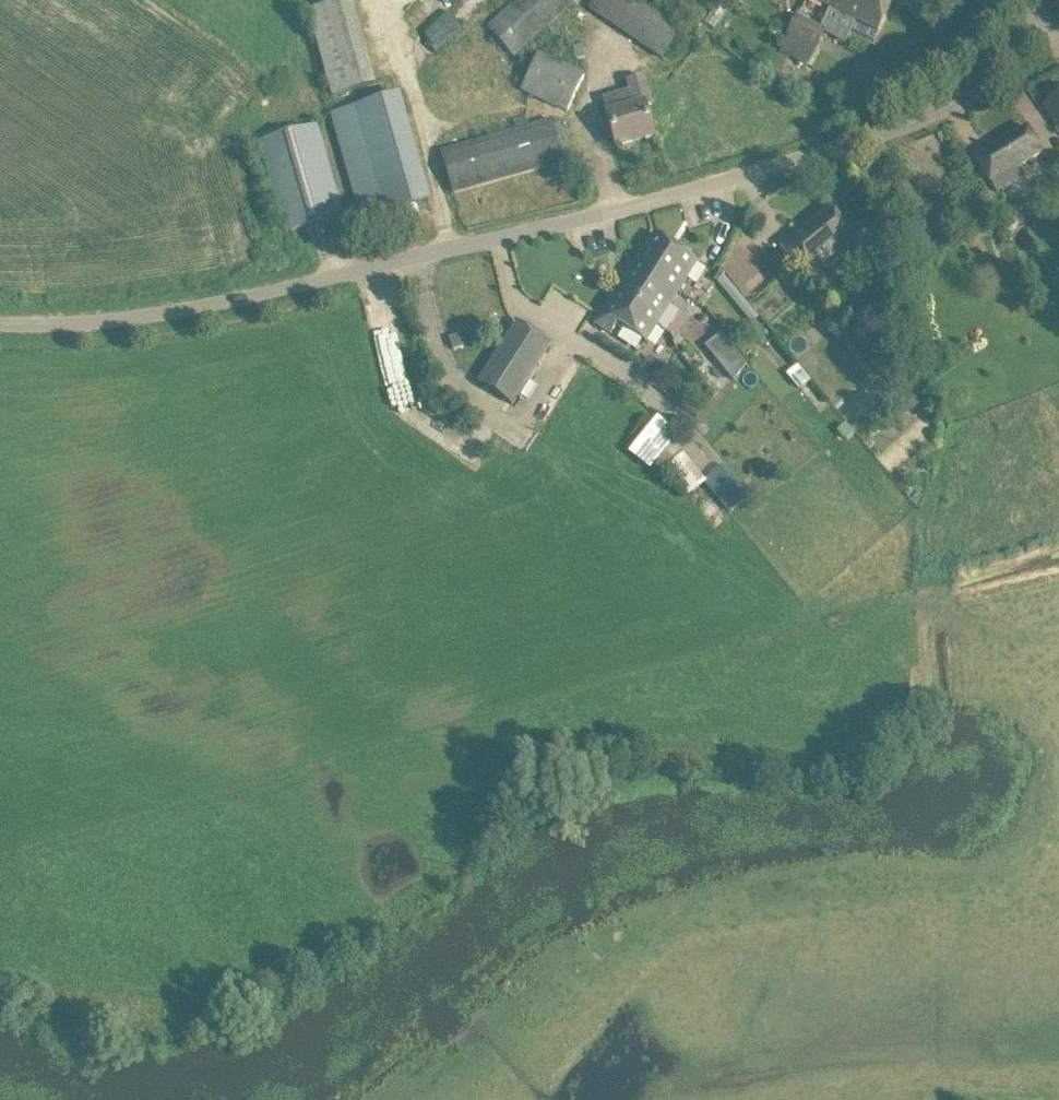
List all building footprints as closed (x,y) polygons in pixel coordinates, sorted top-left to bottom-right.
[(310,9),(332,95),(377,84),(355,0),(344,0),(310,9)] [(488,27),(515,57),(548,26),(556,35),(571,21),(563,12),(577,0),(517,0),(488,27)] [(588,7),(662,57),(683,26),(646,0),(593,0),(588,7)] [(844,16),(852,0),(812,0),(844,16)] [(844,16),(856,22),(852,30),(866,37),(870,29),(878,33),(895,0),(852,0),(844,16)] [(815,49),(825,31),(797,17),(788,36),(815,49)] [(521,90),(567,112),(585,74),(539,52),(521,90)] [(651,105),(646,85),(643,75),(626,80),(629,90),(603,98),(617,146),(652,136),(644,107),(651,105)] [(428,201),(422,180),(398,95),(331,114),(361,220),(428,201)] [(1045,106),(1058,127),(1058,97),(1045,106)] [(453,148),(442,151),(448,172),(454,193),(544,167),(555,164),(563,162),(557,141),(556,137),(552,125),(551,120),(529,126),(526,117),(513,121),(516,130),(453,148)] [(342,216),(336,195),(316,126),(259,142),(285,232),(342,216)] [(1042,152),(1038,146),(1026,127),(975,159),(987,177),(991,183),(991,182),(996,190),(1012,180),(1008,172),(1042,152)] [(1052,168),(1050,169),(1058,184),(1058,163),(1052,168)] [(853,238),(842,224),(828,207),(781,245),(812,284),(832,269),(825,261),(853,238)] [(654,233),(639,256),(664,272),(660,279),(679,290),(697,261),(654,233)] [(648,340),(679,290),(660,279),(664,272),(639,256),(595,324),(613,336),(620,324),(648,340)] [(733,286),(723,275),(718,283),(725,292),(733,286)] [(758,317),(743,299),(736,305),(751,323),(758,317)] [(512,404),(551,343),(519,322),(479,383),(512,404)] [(704,346),(733,381),(746,365),(721,333),(704,346)] [(664,402),(663,422),(686,423),(687,403),(664,402)] [(649,469),(680,434),(660,416),(629,451),(649,469)] [(690,495),(708,479),(684,453),(666,470),(690,495)] [(721,466),(705,479),(735,514),(751,500),(721,466)]
